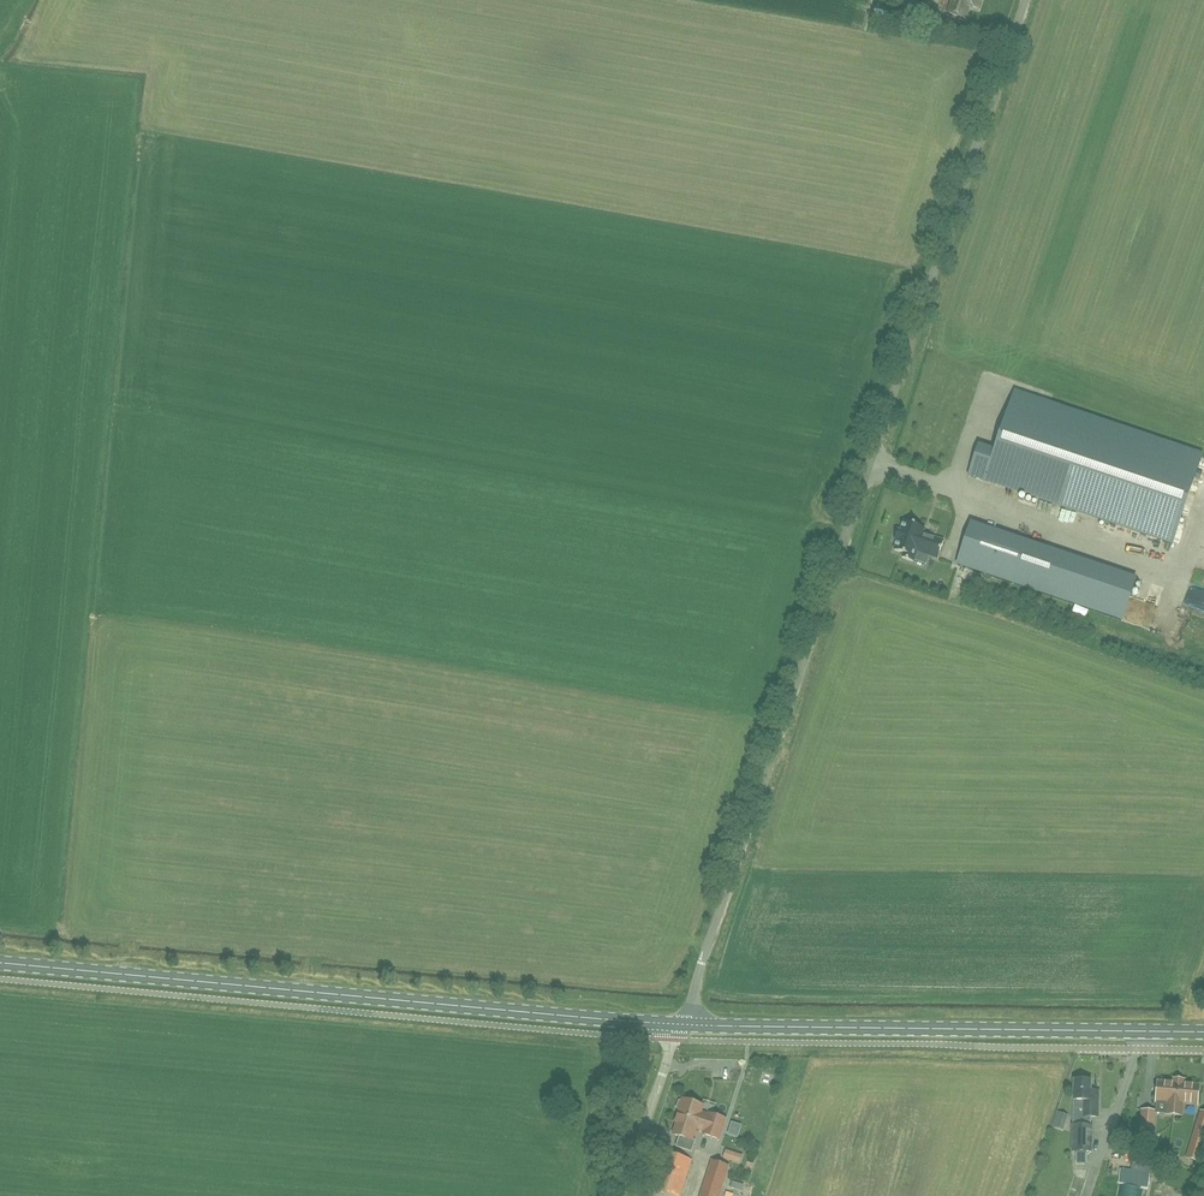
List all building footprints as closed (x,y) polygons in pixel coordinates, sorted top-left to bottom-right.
[(978,9),(981,0),(952,0),(948,13),(964,18),(968,6),(978,9)] [(933,5),(930,14),(939,17),(942,7),(933,5)] [(995,454),(979,449),(970,476),(1172,544),(1201,459),(1015,396),(995,454)] [(913,561),(916,551),(938,558),(944,541),(922,534),(924,528),(905,521),(901,532),(898,530),(895,539),(898,540),(895,550),(904,553),(902,558),(913,561)] [(991,577),(1044,595),(1059,552),(972,522),(957,565),(984,574),(983,576),(991,579),(991,577)] [(1059,552),(1044,595),(1122,620),(1136,578),(1059,552)] [(1174,1079),(1174,1082),(1158,1081),(1156,1101),(1168,1102),(1167,1114),(1181,1116),(1182,1104),(1197,1105),(1199,1085),(1183,1083),(1184,1080),(1174,1079)] [(1093,1126),(1093,1118),(1100,1118),(1100,1092),(1091,1092),(1091,1081),(1075,1081),(1075,1098),(1074,1152),(1077,1152),(1077,1164),(1087,1164),(1087,1152),(1093,1152),(1093,1126)] [(696,1142),(692,1141),(696,1129),(705,1132),(704,1135),(720,1140),(726,1120),(710,1115),(710,1116),(701,1113),(703,1106),(683,1100),(682,1102),(679,1101),(677,1109),(680,1110),(675,1123),(678,1124),(674,1135),(680,1137),(677,1148),(692,1153),(696,1142)] [(1153,1134),(1155,1112),(1142,1110),(1140,1133),(1153,1134)] [(1198,1123),(1187,1158),(1198,1162),(1203,1143),(1203,1112),(1201,1112),(1198,1123)] [(729,1134),(738,1137),(742,1126),(732,1123),(729,1134)] [(731,1162),(734,1153),(726,1151),(723,1159),(731,1162)] [(691,1161),(665,1152),(653,1190),(672,1195),(680,1195),(691,1161)] [(1131,1173),(1149,1175),(1151,1158),(1132,1156),(1131,1173)] [(728,1166),(712,1161),(701,1195),(719,1195),(728,1166)] [(733,1182),(731,1188),(743,1192),(745,1186),(733,1182)] [(1143,1187),(1124,1186),(1123,1195),(1142,1195),(1143,1187)]
